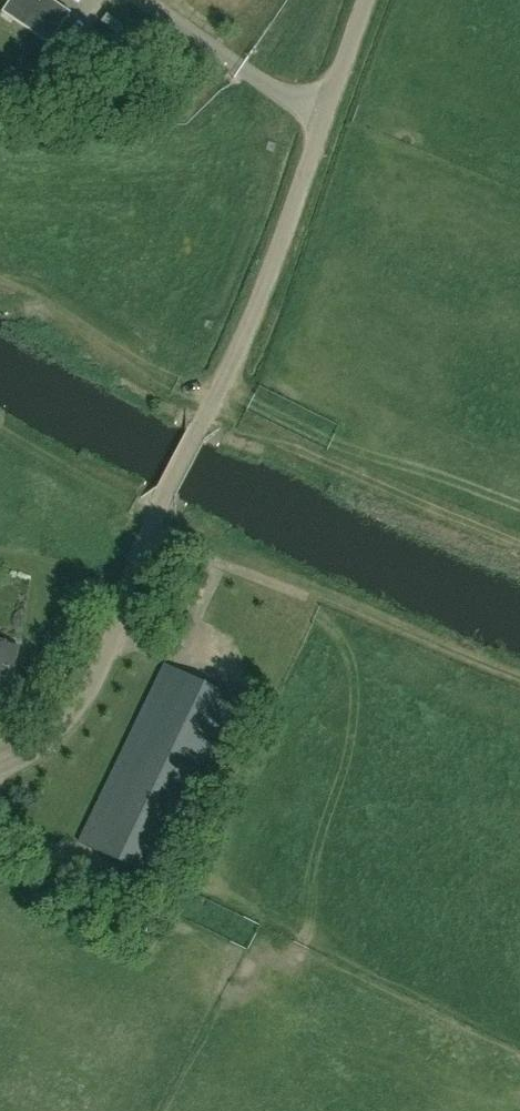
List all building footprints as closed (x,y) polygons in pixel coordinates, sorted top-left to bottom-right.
[(51,45),(72,13),(53,0),(14,0),(5,14),(51,45)] [(110,58),(117,47),(94,31),(87,42),(110,58)] [(12,680),(18,646),(0,643),(0,677),(12,680)] [(159,881),(245,704),(165,665),(79,842),(159,881)] [(12,680),(0,677),(0,711),(5,712),(12,680)]
